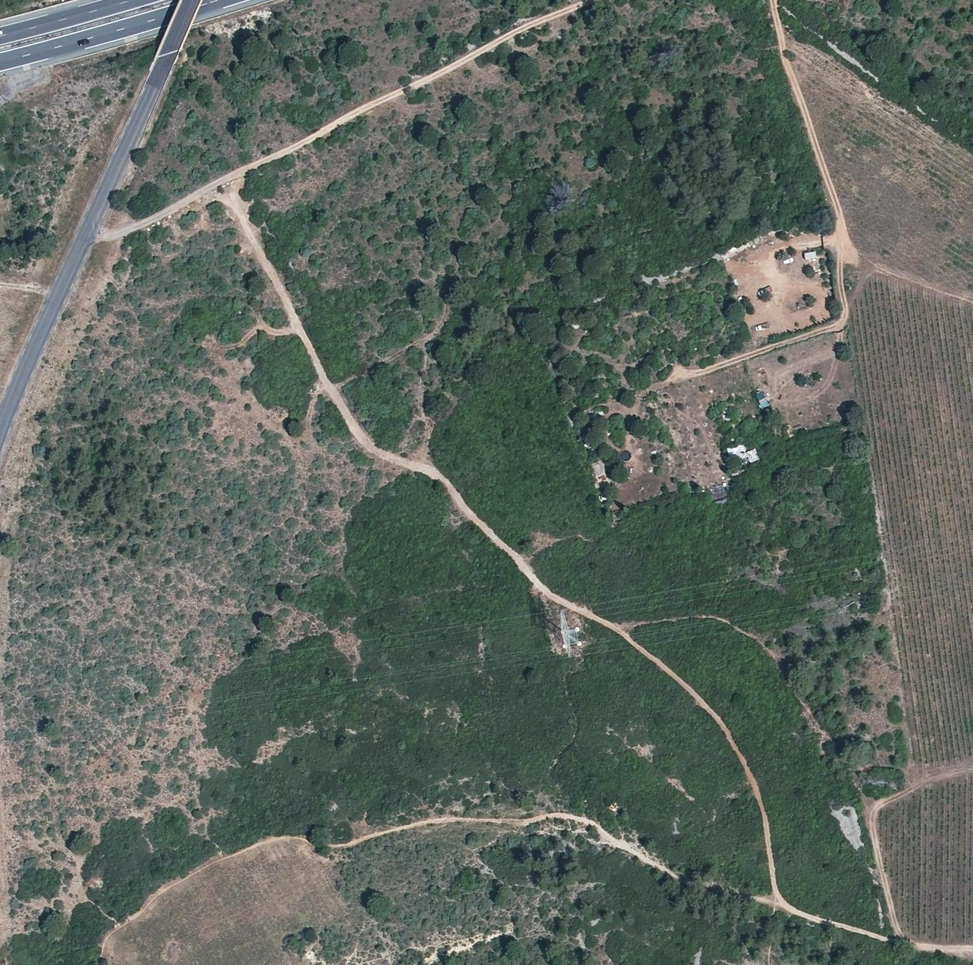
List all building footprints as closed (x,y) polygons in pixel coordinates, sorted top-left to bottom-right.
[(818,253),(808,254),(809,262),(819,260),(818,253)] [(757,395),(761,410),(770,407),(766,392),(757,395)] [(756,449),(740,455),(744,466),(760,461),(756,449)] [(591,464),(596,477),(607,473),(602,460),(591,464)] [(739,471),(741,463),(731,460),(729,468),(739,471)] [(703,467),(704,476),(721,473),(719,465),(703,467)] [(718,505),(730,499),(725,490),(713,495),(718,505)]
